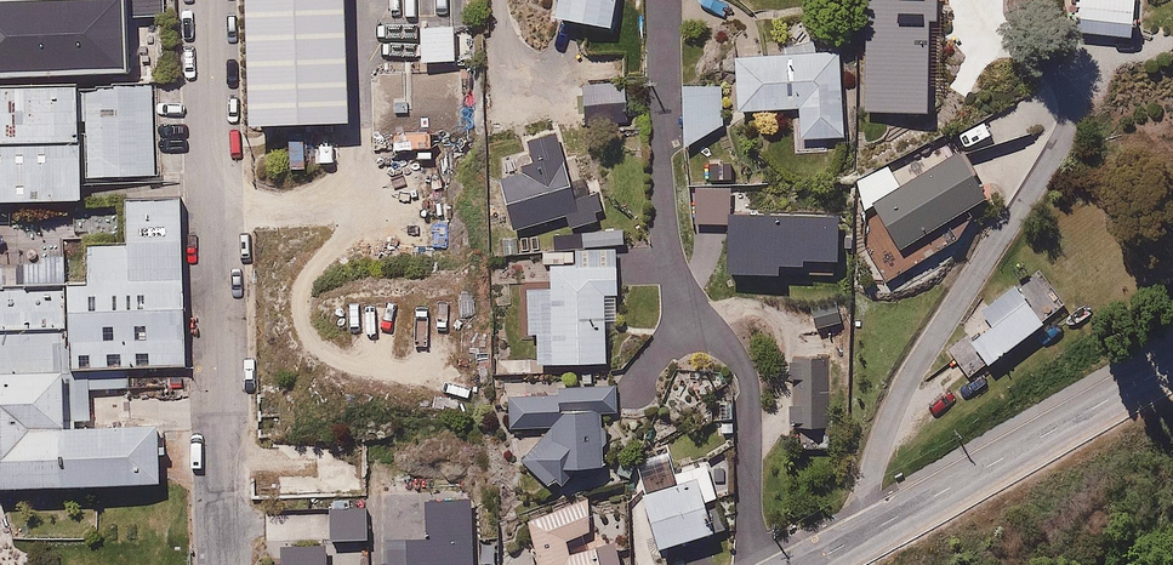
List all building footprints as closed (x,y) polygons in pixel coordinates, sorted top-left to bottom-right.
[(0,5),(3,78),(131,73),(128,17),(165,16),(165,0),(0,0),(0,5)] [(259,135),(358,132),(354,0),(253,0),(259,135)] [(556,15),(611,25),(616,0),(559,0),(556,15)] [(865,114),(933,115),(934,23),(941,23),(941,0),(867,0),(865,114)] [(1131,35),(1132,21),(1137,21),(1138,0),(1077,0),(1076,17),(1083,17),(1082,31),(1131,35)] [(458,20),(420,21),(421,67),(460,66),(458,20)] [(840,46),(733,49),(735,109),(799,107),(800,135),(843,134),(840,46)] [(156,85),(87,86),(89,178),(158,175),(156,85)] [(721,85),(681,88),(684,148),(724,128),(721,85)] [(0,87),(0,204),(85,202),(82,86),(0,87)] [(501,175),(515,227),(568,213),(572,227),(607,217),(596,174),(581,178),(567,127),(527,137),(535,166),(501,175)] [(985,197),(958,149),(865,202),(879,227),(865,235),(888,275),(971,229),(961,211),(985,197)] [(732,222),(730,187),(694,189),(696,223),(732,222)] [(67,287),(69,373),(130,371),(187,368),(183,199),(128,200),(130,244),(85,247),(89,285),(67,287)] [(0,215),(0,268),(26,268),(25,241),(14,241),(14,215),(0,215)] [(841,269),(841,217),(736,216),(733,277),(785,277),(786,268),(841,269)] [(619,320),(617,246),(576,247),(577,262),(551,263),(552,286),(533,287),(534,334),(540,334),(540,364),(605,363),(604,320),(619,320)] [(967,379),(1060,306),(1034,273),(964,328),(969,335),(946,353),(967,379)] [(0,287),(0,378),(69,373),(67,287),(0,287)] [(830,350),(793,351),(795,452),(832,451),(830,350)] [(69,373),(0,378),(0,493),(166,485),(164,426),(93,429),(89,391),(131,390),(130,371),(69,373)] [(618,384),(501,385),(502,427),(549,426),(522,456),(556,487),(575,466),(604,465),(603,414),(618,414),(618,384)] [(706,460),(638,482),(659,547),(714,529),(705,502),(718,498),(706,460)] [(384,564),(473,564),(470,499),(426,500),(427,539),(383,541),(384,564)] [(531,519),(541,564),(624,564),(617,536),(595,541),(587,506),(531,519)] [(366,508),(329,509),(332,542),(367,539),(366,508)] [(280,547),(280,564),(326,564),(325,545),(280,547)]
